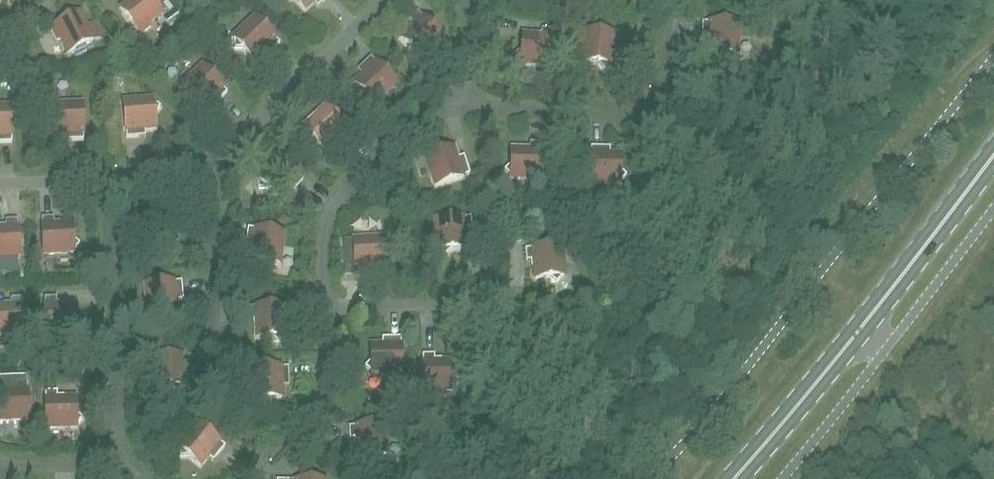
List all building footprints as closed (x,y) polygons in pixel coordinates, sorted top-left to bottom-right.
[(120,9),(140,35),(151,27),(149,24),(162,14),(151,0),(132,0),(129,3),(128,1),(125,4),(125,5),(121,8),(120,9)] [(305,9),(315,0),(296,0),(305,9)] [(412,24),(412,28),(401,39),(411,49),(411,57),(412,58),(420,58),(421,59),(443,38),(417,12),(409,21),(412,24)] [(67,53),(100,37),(93,24),(87,27),(85,23),(86,22),(84,19),(83,19),(80,14),(81,14),(80,13),(51,28),(57,40),(60,39),(67,53)] [(235,48),(243,48),(253,59),(264,49),(268,49),(271,52),(280,43),(255,17),(233,38),(235,40),(234,48),(235,48)] [(706,35),(709,38),(708,53),(723,54),(729,60),(735,54),(737,54),(739,24),(702,23),(702,35),(706,35)] [(521,62),(520,64),(550,67),(554,30),(542,29),(541,34),(538,36),(523,35),(521,50),(515,55),(521,62)] [(609,64),(612,64),(614,35),(578,32),(577,44),(581,44),(584,47),(582,62),(597,63),(603,70),(609,64)] [(373,103),(374,104),(396,83),(371,57),(362,65),(365,69),(365,73),(354,83),(365,94),(364,102),(365,102),(373,103)] [(200,108),(212,97),(215,98),(219,101),(227,93),(203,66),(181,87),(182,88),(182,96),(182,97),(190,97),(200,108)] [(138,133),(141,130),(156,129),(155,114),(160,107),(154,102),(153,99),(123,102),(126,138),(138,137),(138,133)] [(72,141),(84,140),(82,104),(52,105),(52,107),(47,113),(47,114),(53,119),(53,134),(69,134),(72,136),(72,141)] [(12,143),(11,106),(0,107),(0,143),(12,143)] [(335,138),(339,138),(342,142),(350,133),(325,107),(304,128),(305,129),(305,138),(313,138),(324,149),(335,138)] [(530,143),(530,147),(527,150),(511,150),(511,165),(505,170),(505,171),(511,177),(511,179),(541,180),(542,143),(530,143)] [(620,170),(621,155),(605,155),(603,152),(603,147),(591,147),(590,183),(620,184),(620,182),(626,176),(620,170)] [(462,165),(458,163),(454,148),(439,153),(432,149),(428,157),(426,157),(435,186),(470,175),(466,163),(462,165)] [(74,250),(79,244),(73,238),(72,223),(57,225),(54,222),(53,218),(41,218),(44,255),(74,253),(74,250)] [(451,249),(466,248),(465,233),(467,230),(472,230),(471,218),(435,220),(437,250),(439,250),(445,255),(446,255),(451,249)] [(0,228),(0,257),(20,256),(18,220),(6,221),(6,225),(3,228),(0,228)] [(277,263),(279,263),(284,234),(248,228),(246,240),(251,241),(253,244),(251,259),(265,261),(270,268),(271,268),(277,263)] [(355,276),(367,276),(367,271),(369,268),(385,267),(384,252),(389,246),(383,240),(383,238),(353,240),(355,276)] [(531,261),(534,264),(535,279),(550,278),(556,283),(557,283),(562,276),(564,276),(561,246),(525,249),(526,261),(531,261)] [(177,294),(182,294),(181,282),(145,284),(147,314),(149,314),(155,319),(161,313),(176,312),(175,297),(177,294)] [(8,306),(0,307),(0,336),(25,334),(22,298),(10,299),(11,303),(8,306)] [(75,332),(81,326),(81,325),(75,320),(75,305),(59,305),(57,302),(57,298),(45,298),(45,334),(75,334),(75,332)] [(249,320),(253,319),(256,322),(256,338),(271,337),(277,343),(278,343),(283,337),(286,336),(285,306),(248,308),(249,320)] [(389,343),(386,345),(371,346),(371,361),(366,366),(366,367),(372,373),(372,375),(402,374),(401,338),(389,338),(389,343)] [(453,376),(453,361),(437,362),(435,359),(434,355),(422,355),(424,391),(454,391),(454,388),(459,382),(453,376)] [(183,386),(185,386),(182,356),(146,359),(147,371),(151,371),(154,373),(156,388),(171,387),(177,392),(183,386)] [(268,398),(283,398),(282,382),(285,380),(289,379),(289,367),(252,369),(253,399),(256,399),(262,404),(268,398)] [(13,392),(0,392),(0,421),(29,420),(27,384),(15,384),(15,389),(13,392)] [(46,428),(76,427),(76,425),(82,419),(76,413),(76,398),(60,399),(57,396),(57,392),(45,392),(46,428)] [(217,456),(225,447),(197,424),(178,447),(180,448),(180,456),(181,457),(189,456),(200,465),(210,453),(214,453),(217,456)] [(357,441),(357,457),(372,456),(378,462),(379,462),(384,455),(387,455),(385,425),(349,427),(349,439),(354,439),(357,441)]
